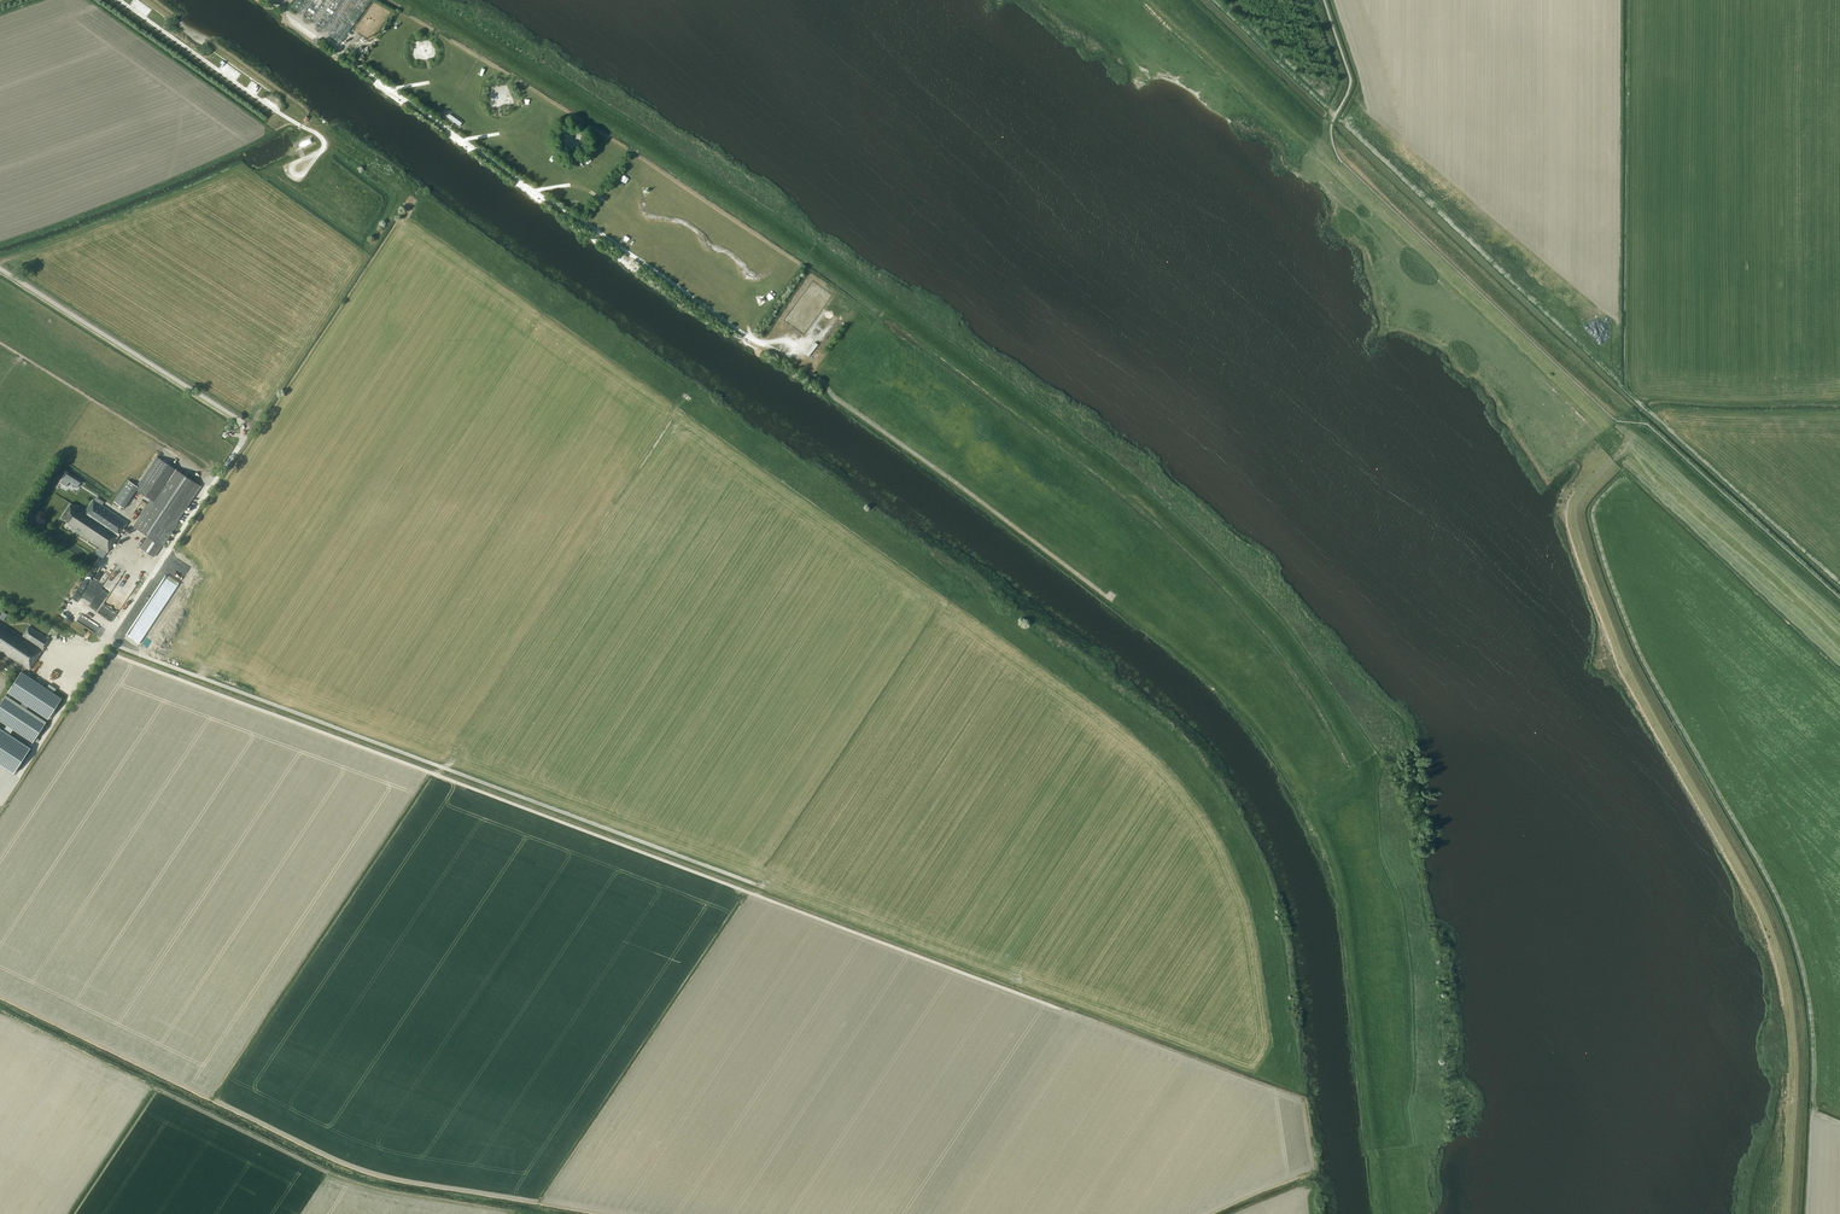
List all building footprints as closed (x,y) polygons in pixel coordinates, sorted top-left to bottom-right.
[(290,7),(341,43),(370,1),(369,0),(295,0),(290,7)] [(151,499),(133,526),(149,537),(141,549),(154,558),(156,555),(162,546),(163,546),(173,532),(171,531),(201,486),(157,456),(137,486),(135,489),(136,490),(151,499)] [(128,480),(123,488),(133,495),(136,490),(135,489),(137,486),(128,480)] [(75,531),(107,552),(128,522),(93,499),(86,510),(79,505),(79,507),(76,505),(75,506),(70,503),(61,518),(68,523),(67,524),(71,526),(70,527),(75,530),(75,531)] [(94,578),(81,599),(100,611),(117,582),(109,577),(105,584),(94,578)] [(49,640),(29,626),(22,637),(2,623),(1,624),(0,623),(0,651),(29,670),(49,640)] [(21,671),(8,692),(23,702),(21,705),(6,695),(0,704),(0,721),(7,725),(4,730),(0,727),(0,764),(13,773),(30,747),(10,734),(13,729),(33,742),(46,721),(26,708),(28,706),(48,719),(62,698),(21,671)]
